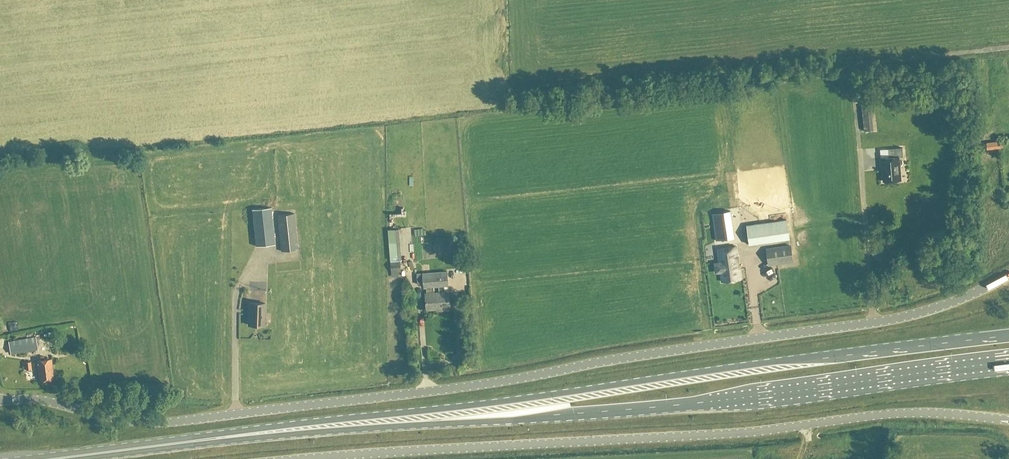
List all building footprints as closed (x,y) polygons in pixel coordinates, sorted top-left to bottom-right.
[(861,80),(862,93),(865,93),(865,96),(871,96),(870,88),(869,88),(868,79),(861,80)] [(861,106),(864,132),(873,131),(870,105),(861,106)] [(986,143),(987,151),(1001,149),(1000,148),(1003,147),(1002,141),(986,143)] [(889,157),(882,158),(883,167),(884,167),(884,172),(883,173),(884,181),(901,180),(899,157),(903,157),(903,148),(888,149),(889,157)] [(252,210),(256,247),(275,245),(271,208),(252,210)] [(729,211),(712,214),(716,241),(732,238),(729,211)] [(281,252),(298,250),(294,214),(278,216),(281,252)] [(789,239),(786,220),(747,226),(750,245),(789,239)] [(402,261),(399,229),(388,230),(391,273),(401,272),(400,261),(402,261)] [(722,282),(741,279),(739,268),(738,268),(737,262),(738,262),(736,246),(717,249),(719,263),(715,263),(716,273),(721,272),(722,282)] [(790,246),(767,250),(769,265),(792,262),(790,246)] [(871,254),(886,269),(894,262),(879,247),(871,254)] [(924,277),(921,269),(909,272),(911,281),(924,277)] [(447,272),(436,273),(437,287),(439,287),(439,292),(438,292),(439,308),(441,308),(441,310),(451,309),(450,291),(445,291),(445,287),(448,287),(447,272)] [(437,287),(436,273),(417,274),(417,285),(424,285),(424,288),(426,288),(427,293),(425,293),(426,309),(439,308),(438,292),(434,292),(434,288),(437,287)] [(246,283),(247,291),(259,291),(258,282),(246,283)] [(249,311),(248,326),(264,326),(265,304),(248,304),(248,311),(249,311)] [(38,350),(36,337),(8,341),(11,355),(38,350)] [(55,379),(52,359),(38,361),(40,381),(55,379)]
